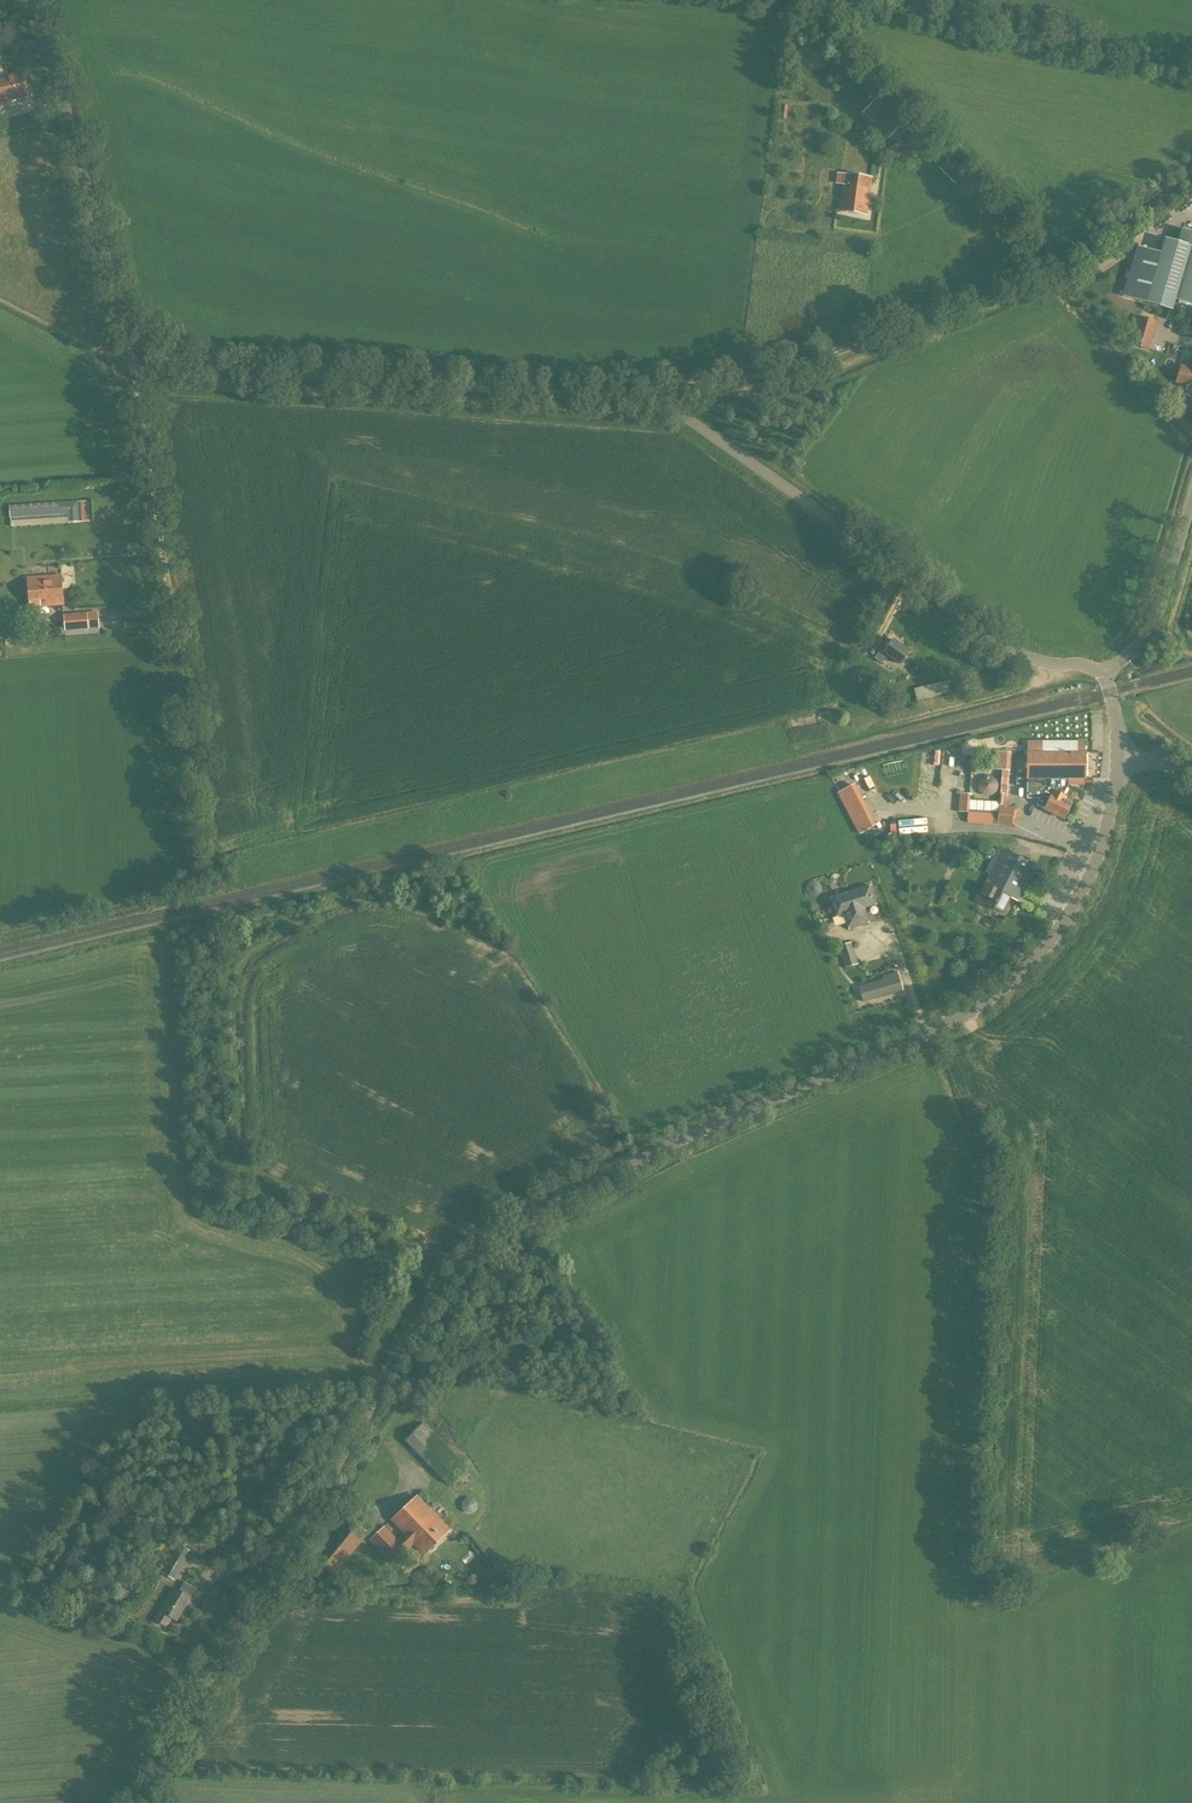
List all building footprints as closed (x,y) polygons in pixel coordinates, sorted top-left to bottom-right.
[(0,78),(0,103),(28,96),(22,72),(0,78)] [(939,168),(956,185),(965,176),(948,159),(939,168)] [(844,174),(839,211),(866,215),(872,178),(844,174)] [(1172,310),(1175,299),(1191,304),(1191,233),(1181,230),(1177,243),(1165,240),(1160,254),(1157,253),(1137,247),(1123,295),(1172,310)] [(1139,316),(1131,345),(1149,350),(1157,321),(1139,316)] [(1191,394),(1191,369),(1181,365),(1176,382),(1185,385),(1183,391),(1191,394)] [(67,514),(78,514),(77,501),(9,506),(10,518),(67,514)] [(62,576),(27,579),(29,608),(64,605),(62,576)] [(64,615),(65,631),(88,630),(100,629),(98,612),(64,615)] [(874,658),(882,663),(888,655),(900,664),(909,651),(893,639),(884,652),(881,649),(874,658)] [(954,679),(914,689),(917,701),(958,691),(954,679)] [(1028,742),(1028,752),(1027,798),(1040,798),(1037,805),(1045,810),(1054,791),(1063,795),(1069,784),(1083,784),(1093,785),(1093,778),(1090,778),(1085,778),(1085,752),(1085,742),(1028,742)] [(1011,752),(996,751),(994,769),(1002,769),(1001,784),(1007,785),(1008,770),(1009,770),(1011,752)] [(998,812),(968,810),(967,823),(997,825),(1016,828),(1019,808),(1003,806),(1004,797),(1006,797),(1008,785),(1001,785),(1000,794),(999,794),(998,806),(999,806),(998,812)] [(867,812),(853,786),(839,794),(853,820),(867,812)] [(1063,795),(1054,791),(1045,810),(1064,819),(1072,803),(1066,799),(1067,797),(1063,795)] [(966,794),(959,794),(958,812),(965,813),(966,794)] [(985,903),(1003,912),(1010,898),(1018,902),(1036,865),(999,847),(985,871),(990,874),(985,884),(986,884),(981,894),(988,898),(985,903)] [(822,883),(809,882),(809,894),(821,894),(822,883)] [(871,887),(846,895),(851,911),(853,910),(858,928),(869,925),(865,909),(877,906),(871,887)] [(851,911),(846,895),(830,900),(836,918),(845,915),(849,931),(858,928),(853,910),(851,911)] [(839,946),(841,955),(854,951),(852,943),(839,946)] [(854,951),(841,955),(845,968),(858,964),(854,951)] [(882,978),(858,986),(863,1003),(904,991),(898,971),(881,976),(882,978)] [(424,1422),(405,1441),(449,1485),(467,1467),(424,1422)] [(450,1530),(416,1496),(392,1520),(405,1533),(398,1540),(384,1526),(373,1537),(370,1540),(393,1563),(414,1543),(425,1554),(450,1530)] [(463,1511),(479,1512),(479,1497),(463,1497),(463,1511)] [(366,1532),(367,1531),(348,1516),(315,1559),(334,1574),(360,1542),(368,1533),(366,1532)] [(162,1572),(176,1580),(188,1556),(175,1549),(162,1572)] [(176,1621),(191,1596),(175,1588),(156,1620),(165,1626),(170,1617),(176,1621)]
